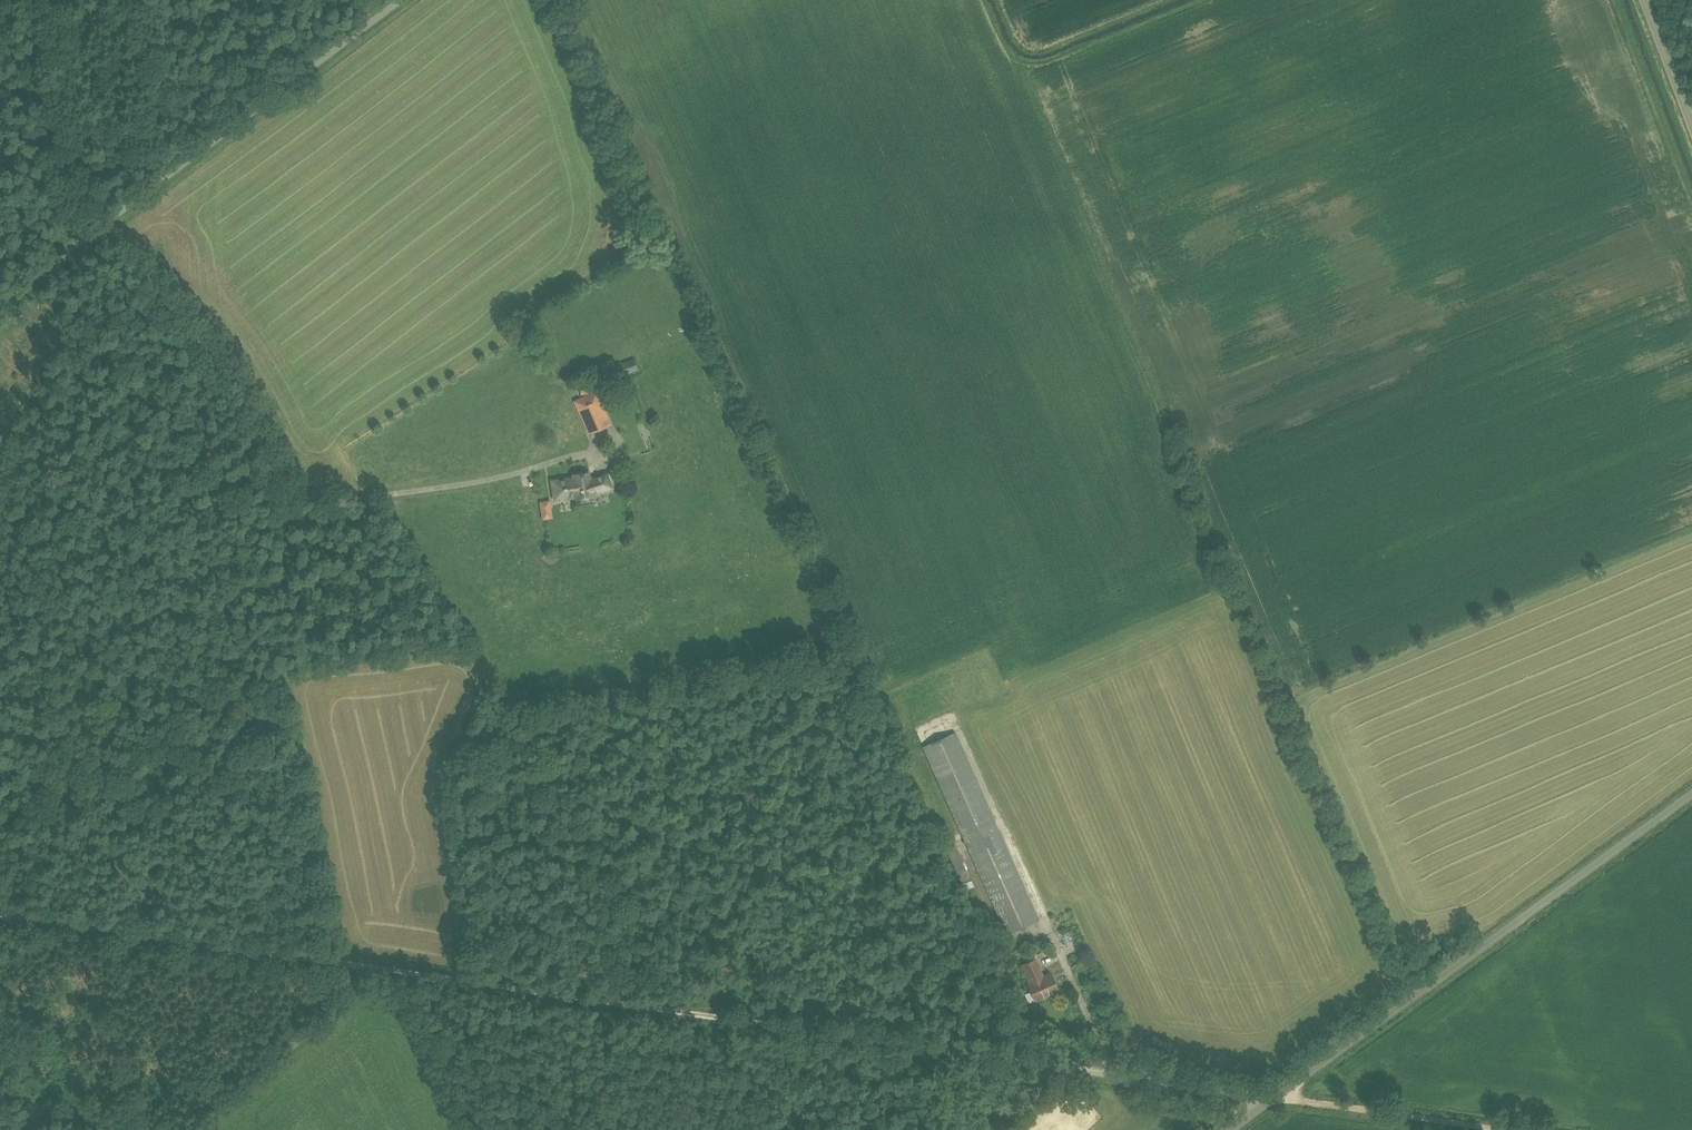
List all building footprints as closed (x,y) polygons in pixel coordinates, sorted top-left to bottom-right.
[(575,401),(589,434),(610,424),(596,392),(575,401)] [(574,477),(551,480),(554,500),(577,497),(577,499),(592,497),(592,494),(612,488),(607,473),(594,477),(594,478),(590,480),(588,472),(573,475),(574,477)] [(1006,934),(1039,919),(955,732),(922,747),(1006,934)] [(1035,1000),(1058,990),(1050,973),(1043,976),(1035,959),(1022,964),(1030,982),(1027,983),(1035,1000)]
